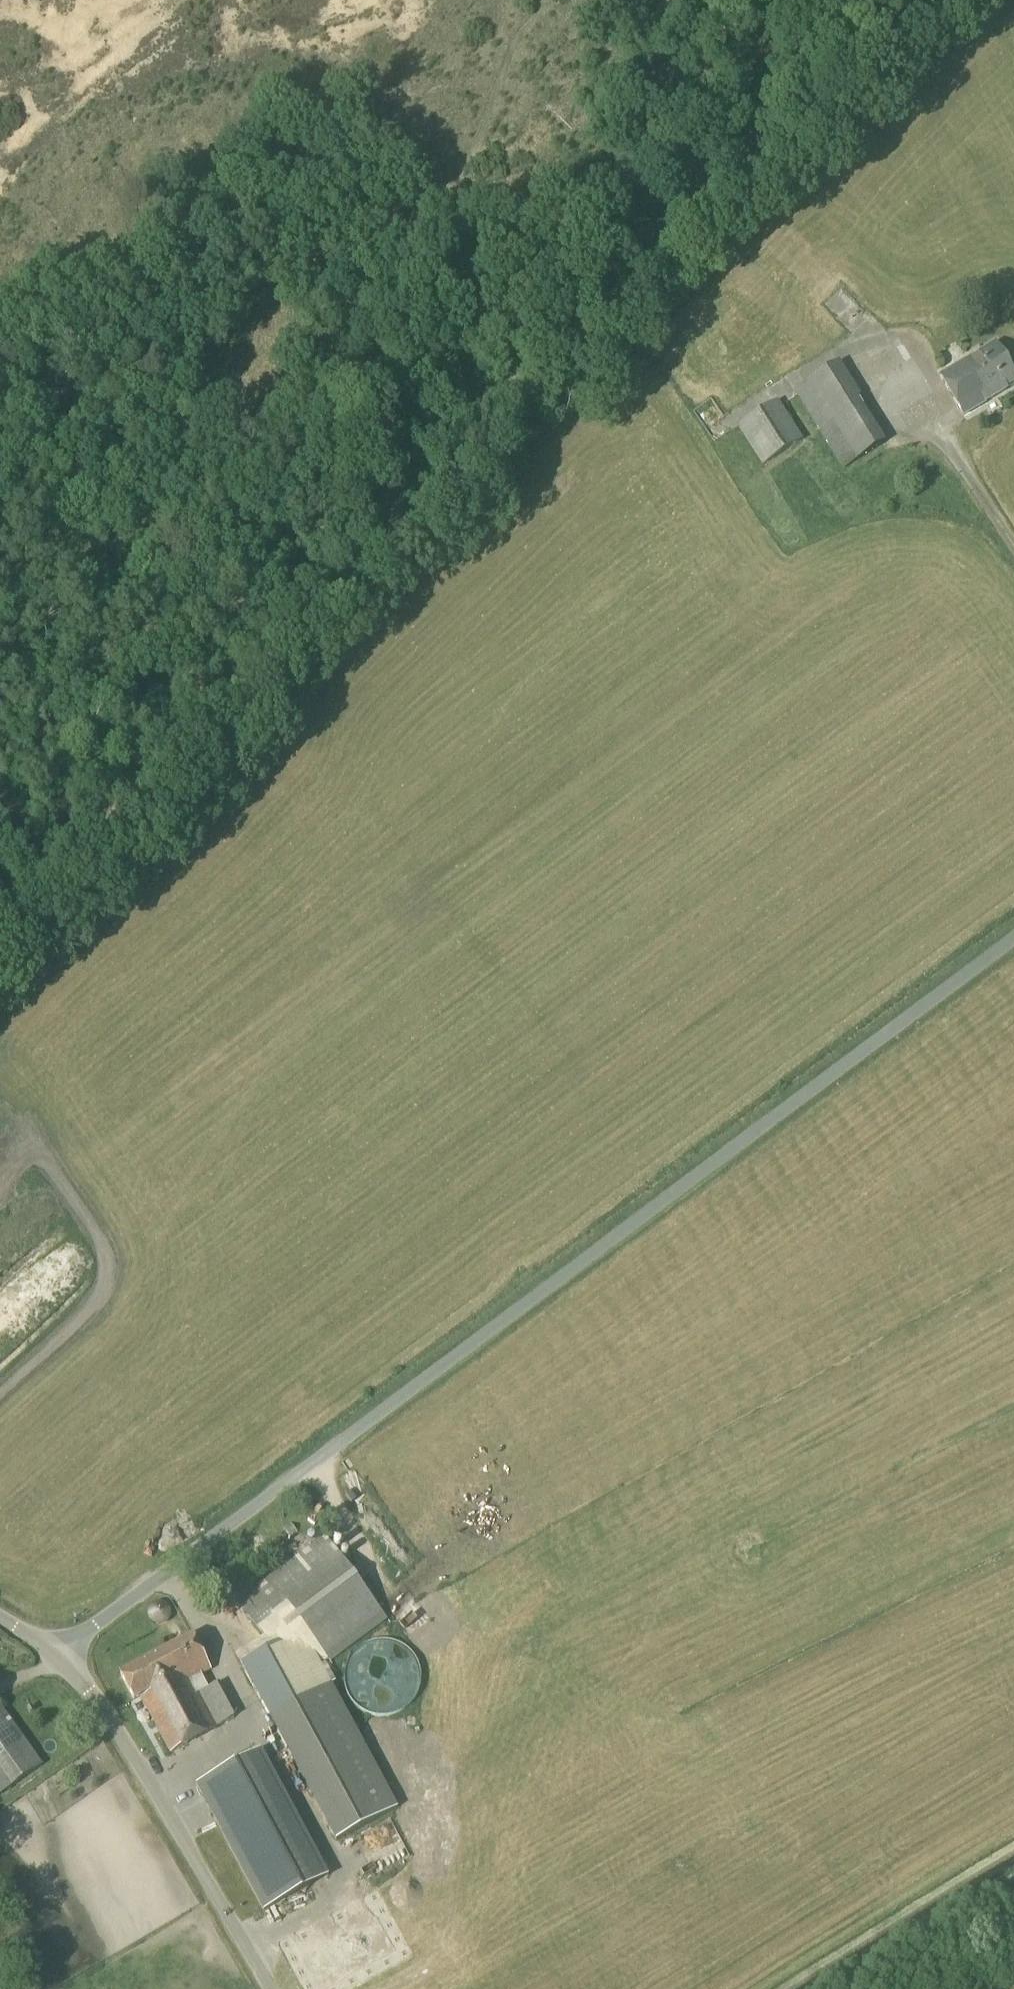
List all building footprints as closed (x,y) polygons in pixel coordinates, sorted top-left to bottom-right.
[(962,412),(982,400),(984,403),(1007,390),(1006,387),(1013,382),(1013,376),(995,343),(977,354),(978,356),(942,377),(962,412)] [(794,391),(843,470),(886,443),(858,398),(861,396),(839,362),(794,391)] [(737,426),(763,466),(803,440),(778,400),(737,426)] [(289,1707),(356,1831),(398,1808),(358,1733),(331,1684),(335,1682),(325,1664),(385,1619),(324,1537),(234,1603),(292,1681),(302,1700),(295,1704),(289,1707)] [(216,1729),(198,1694),(208,1689),(201,1675),(210,1671),(192,1636),(120,1674),(135,1701),(141,1697),(170,1753),(216,1729)] [(380,1717),(387,1717),(393,1716),(399,1713),(405,1710),(410,1705),(414,1700),(417,1694),(419,1688),(420,1681),(420,1675),(418,1668),(416,1662),(413,1657),(409,1652),(404,1647),(398,1644),(392,1642),(386,1640),(379,1640),(373,1641),(367,1643),(361,1646),(356,1650),(351,1655),(348,1660),(345,1666),(343,1672),(343,1679),(343,1685),(345,1692),(348,1698),(351,1703),(356,1708),(361,1712),(367,1715),(374,1717),(380,1717)] [(220,1687),(209,1689),(210,1704),(222,1703),(220,1687)] [(24,1703),(15,1708),(26,1727),(35,1722),(24,1703)] [(41,1766),(2,1711),(0,1712),(0,1770),(12,1787),(41,1766)] [(263,1911),(327,1877),(260,1751),(196,1786),(263,1911)]
